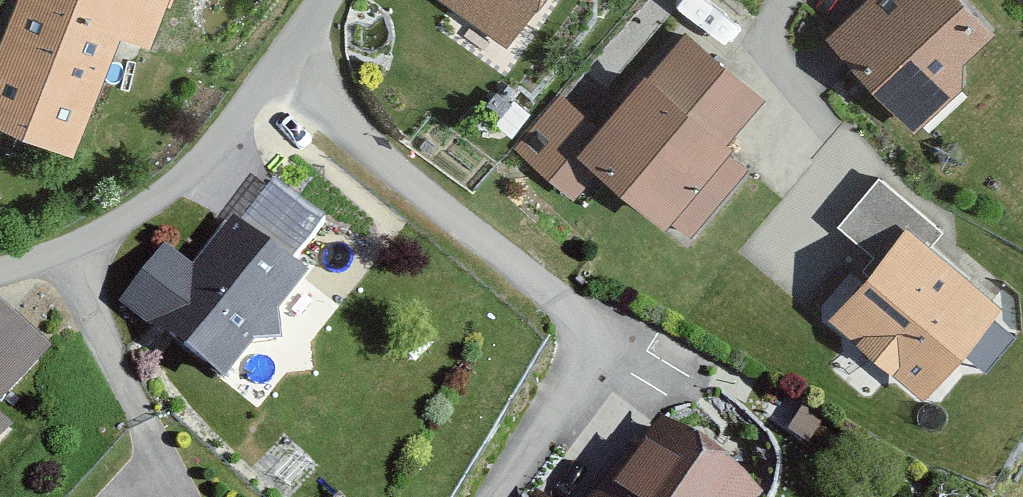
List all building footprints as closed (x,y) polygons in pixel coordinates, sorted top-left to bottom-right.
[(0,30),(0,128),(66,153),(109,39),(142,51),(161,0),(11,0),(0,30)] [(506,53),(543,0),(430,0),(506,53)] [(958,97),(957,67),(989,39),(954,0),(868,0),(819,43),(907,141),(958,97)] [(760,101),(688,38),(649,83),(639,75),(594,126),(559,95),(510,150),(571,204),(594,177),(655,230),(663,222),(685,241),(742,177),(723,161),(733,150),(724,142),(760,101)] [(940,239),(877,183),(833,232),(872,267),(826,318),(920,401),(998,315),(928,253),(940,239)] [(299,285),(225,226),(141,329),(215,389),(299,285)] [(0,311),(0,409),(49,356),(0,311)] [(662,431),(614,496),(753,496),(662,431)]
